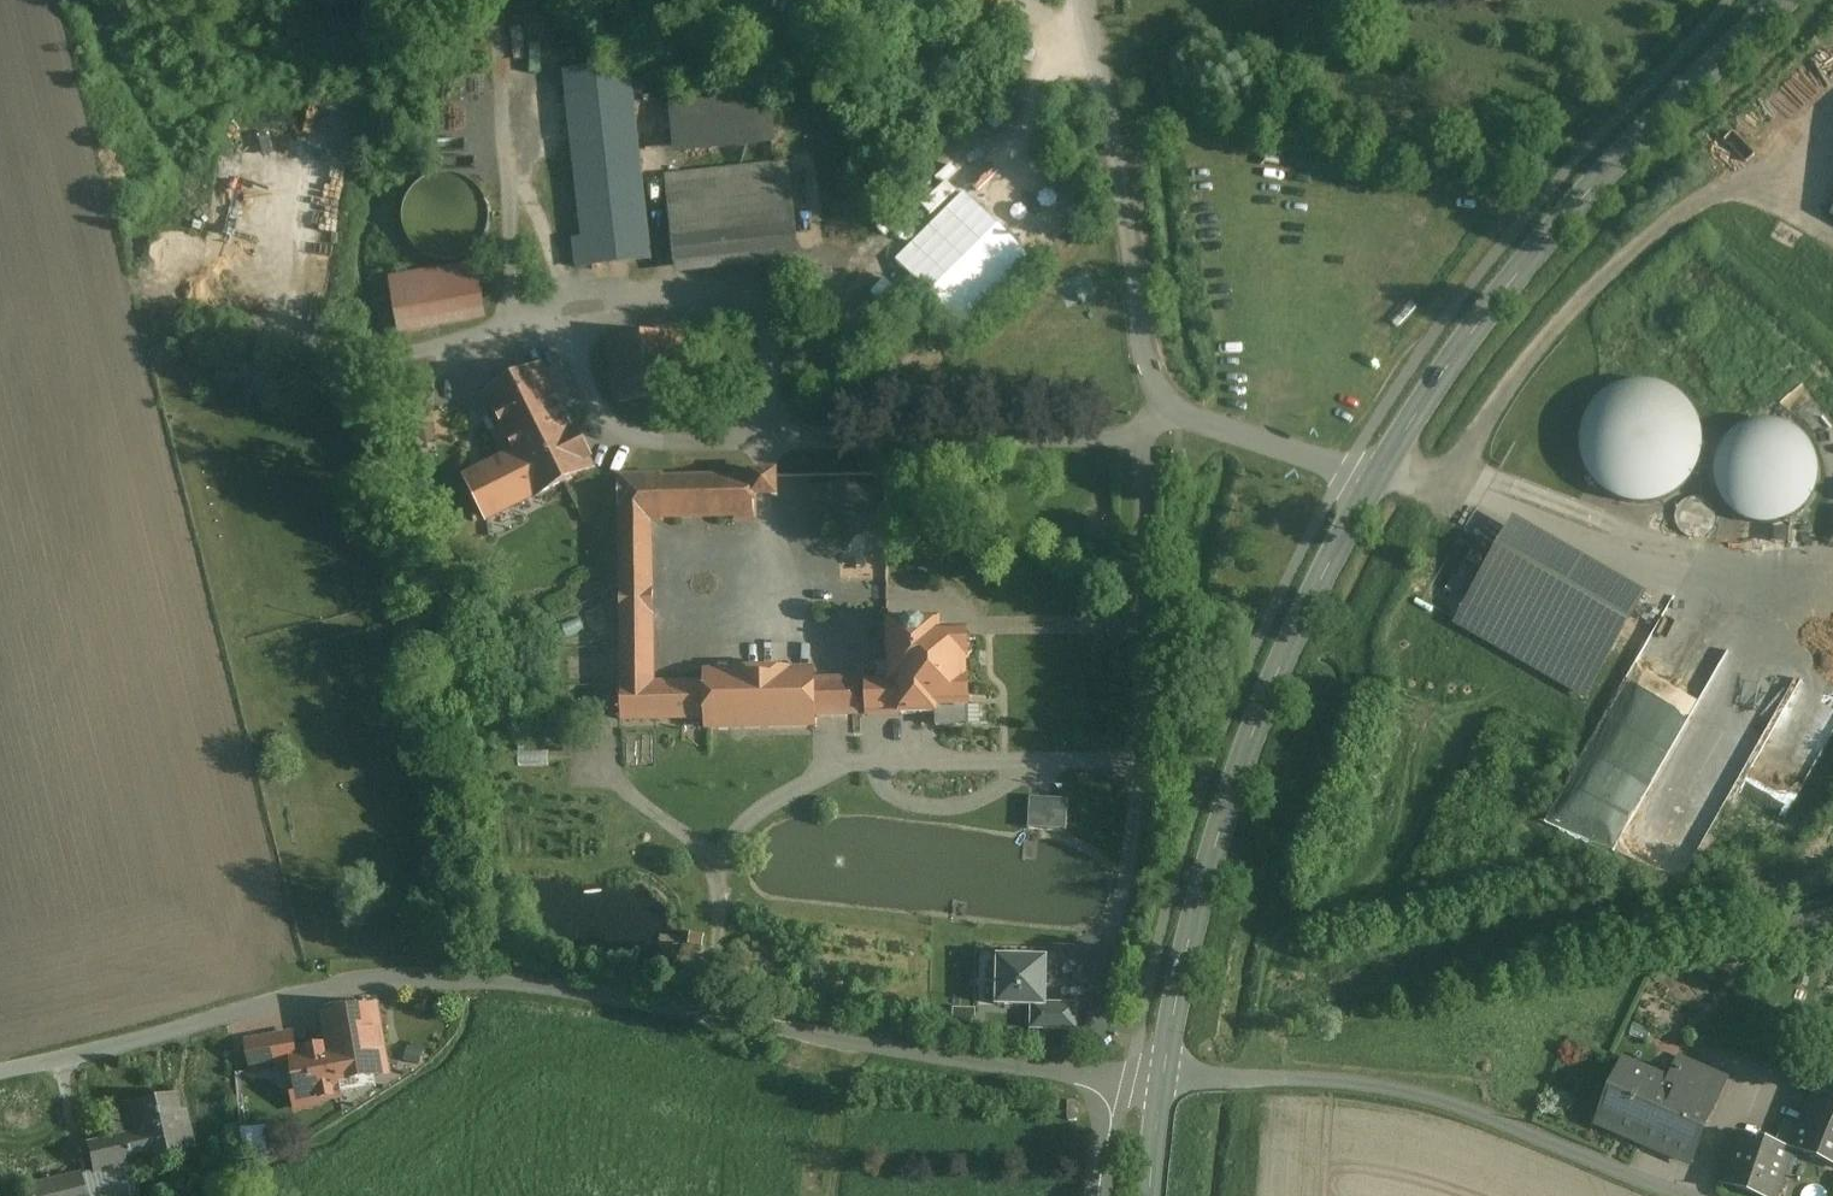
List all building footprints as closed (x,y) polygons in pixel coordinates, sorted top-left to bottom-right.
[(629,66),(564,74),(582,241),(573,241),(575,268),(596,265),(598,277),(609,276),(609,264),(650,260),(632,94),(629,66)] [(767,81),(670,91),(677,157),(774,146),(767,81)] [(680,178),(667,179),(678,276),(705,273),(799,263),(788,166),(776,167),(680,178)] [(486,234),(489,218),(485,201),(476,188),(462,179),(445,176),(429,179),(415,189),(406,203),(403,219),(406,236),(416,249),(430,258),(447,261),(463,258),(477,248),(486,234)] [(189,234),(161,236),(162,258),(191,256),(189,234)] [(477,266),(391,282),(399,329),(485,314),(477,266)] [(677,335),(608,344),(614,404),(685,396),(677,335)] [(541,370),(488,397),(517,454),(467,480),(488,520),(537,495),(538,497),(591,470),(587,462),(590,460),(576,432),(573,433),(541,370)] [(1699,466),(1703,442),(1698,419),(1684,399),(1664,386),(1640,382),(1617,387),(1597,401),(1584,421),(1580,444),(1585,468),(1599,487),(1619,500),(1642,505),(1666,500),(1686,486),(1699,466)] [(1817,483),(1818,472),(1816,461),(1813,451),(1807,442),(1800,434),(1791,428),(1780,423),(1770,421),(1759,422),(1748,424),(1738,429),(1730,436),(1722,444),(1717,453),(1714,464),(1713,475),(1715,486),(1718,496),(1724,505),(1732,513),(1741,519),(1751,523),(1761,525),(1772,525),(1783,523),(1793,518),(1801,511),(1809,503),(1814,493),(1817,483)] [(706,684),(653,686),(651,617),(650,523),(662,523),(663,520),(735,518),(736,521),(755,521),(755,499),(779,498),(779,475),(734,476),(734,480),(662,481),(660,477),(620,478),(623,686),(621,686),(621,721),(708,718),(708,731),(813,728),(813,717),(867,717),(866,681),(859,681),(860,693),(821,694),(821,683),(812,681),(811,672),(709,674),(706,684)] [(1714,526),(1715,518),(1713,510),(1709,504),(1702,500),(1694,498),(1687,500),(1680,505),(1676,511),(1675,519),(1676,527),(1681,533),(1687,537),(1695,539),(1703,537),(1709,532),(1714,526)] [(1792,529),(1774,529),(1774,543),(1792,543),(1792,529)] [(1634,609),(1507,536),(1458,622),(1585,694),(1634,609)] [(1465,584),(1453,577),(1447,587),(1460,594),(1465,584)] [(866,681),(867,717),(902,716),(902,715),(936,715),(936,728),(965,727),(964,708),(968,708),(967,681),(965,683),(965,660),(967,660),(967,657),(972,653),(972,640),(966,634),(925,635),(924,624),(901,624),(898,622),(891,622),(887,627),(887,633),(890,636),(890,662),(899,662),(899,683),(868,683),(868,681),(866,681)] [(1758,767),(1799,683),(1736,653),(1725,675),(1697,662),(1694,678),(1671,667),(1644,662),(1607,738),(1611,740),(1639,746),(1629,766),(1619,761),(1615,769),(1596,766),(1585,787),(1599,794),(1601,789),(1615,795),(1616,792),(1644,797),(1620,785),(1664,794),(1720,821),(1735,790),(1726,786),(1737,763),(1758,767)] [(1040,826),(1078,826),(1078,797),(1040,797),(1040,826)] [(1048,958),(997,958),(997,1009),(1047,1009),(1048,958)] [(1030,1004),(1030,1032),(1077,1032),(1078,1005),(1030,1004)] [(323,1016),(329,1050),(335,1083),(338,1082),(350,1079),(353,1086),(365,1084),(362,1077),(387,1073),(375,1007),(323,1016)] [(1652,1030),(1634,1023),(1628,1036),(1646,1043),(1652,1030)] [(390,1054),(404,1050),(398,1031),(384,1035),(390,1054)] [(252,1072),(293,1064),(292,1057),(295,1056),(291,1034),(247,1041),(252,1072)] [(307,1053),(295,1056),(292,1057),(293,1064),(299,1097),(294,1098),(296,1109),(320,1105),(319,1100),(340,1097),(338,1082),(335,1083),(329,1050),(325,1051),(324,1047),(307,1051),(307,1053)] [(1809,1057),(1798,1084),(1813,1089),(1824,1063),(1809,1057)] [(1679,1059),(1670,1081),(1715,1101),(1725,1079),(1679,1059)] [(1594,1123),(1641,1143),(1670,1081),(1621,1061),(1594,1123)] [(1832,1164),(1832,1079),(1824,1075),(1793,1147),(1832,1164)] [(1687,1162),(1715,1101),(1670,1081),(1641,1143),(1687,1162)] [(138,1133),(124,1137),(133,1170),(194,1156),(184,1112),(177,1114),(173,1096),(132,1106),(138,1133)] [(280,1128),(251,1128),(251,1155),(280,1155),(280,1128)] [(133,1170),(124,1137),(87,1147),(93,1174),(27,1189),(29,1195),(141,1195),(133,1170)] [(1724,1184),(1766,1195),(1775,1195),(1788,1150),(1741,1137),(1724,1184)]
